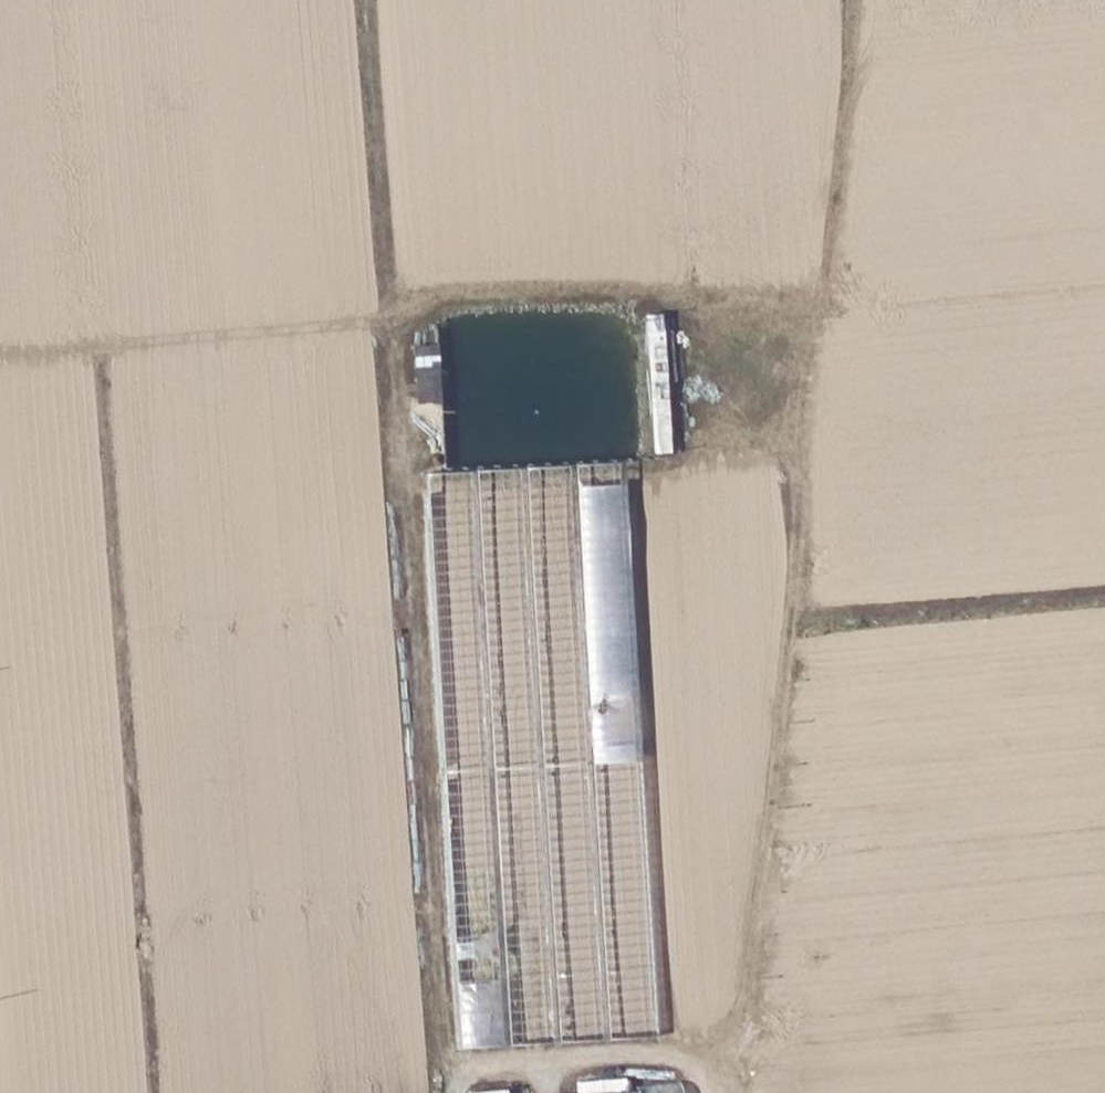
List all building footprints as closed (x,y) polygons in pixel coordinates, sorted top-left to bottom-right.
[(410,504),(452,1055),(652,1039),(611,490),(410,504)]
